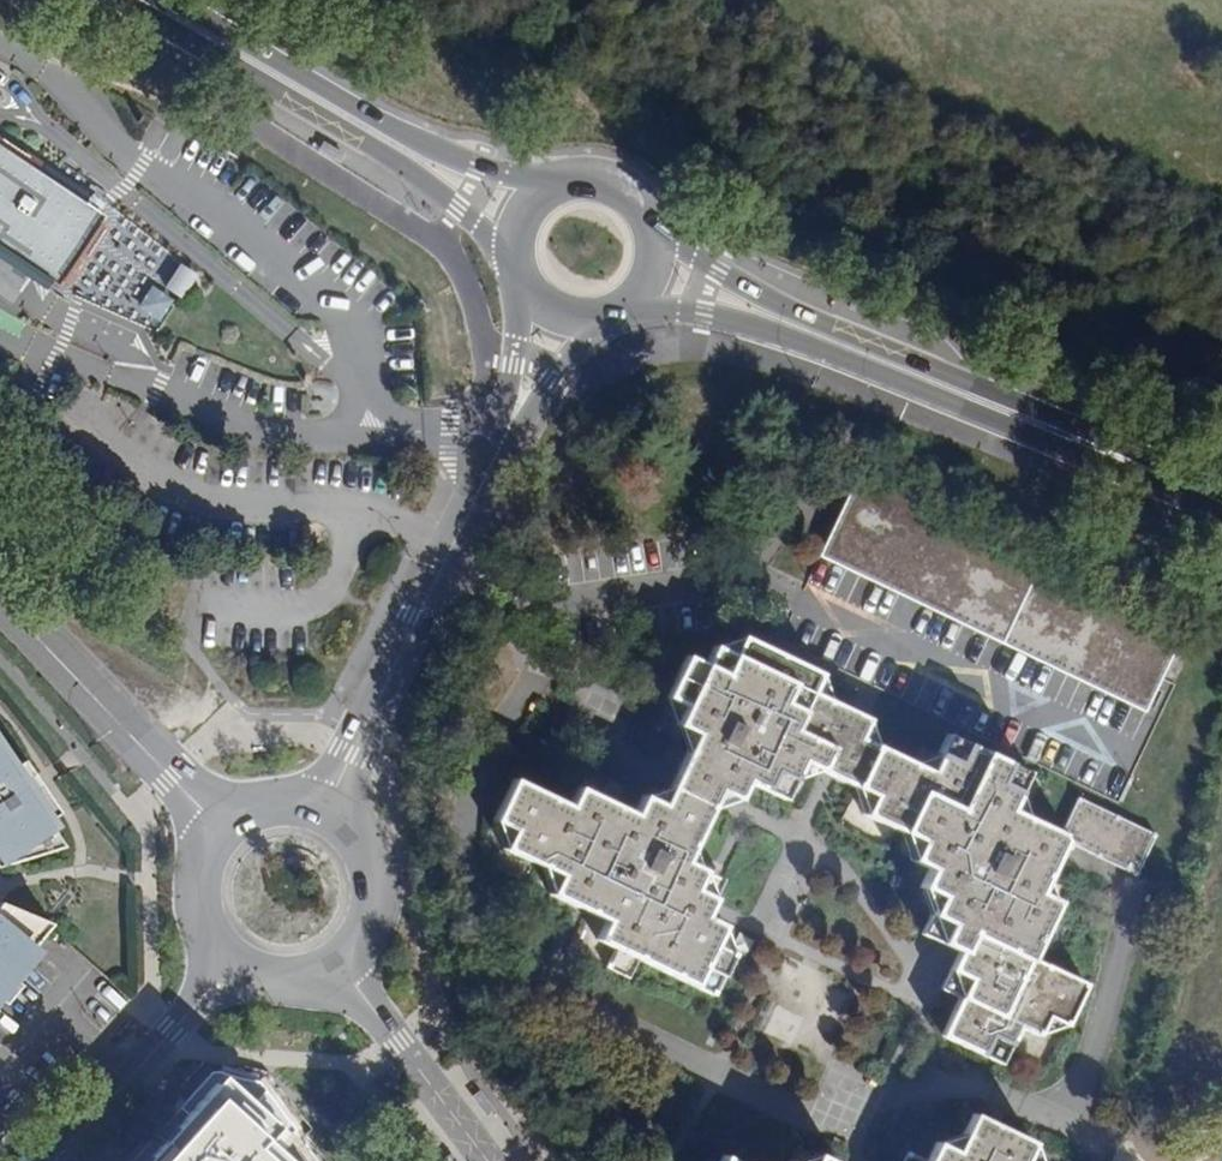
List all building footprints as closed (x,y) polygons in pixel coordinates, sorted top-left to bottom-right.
[(0,144),(0,254),(28,273),(31,268),(60,287),(107,216),(0,144)] [(165,288),(183,299),(198,275),(180,263),(165,288)] [(152,285),(136,310),(157,324),(173,299),(152,285)] [(861,474),(821,560),(826,564),(1143,712),(1146,714),(1187,627),(861,474)] [(821,676),(742,638),(732,656),(712,646),(703,663),(688,656),(669,697),(683,704),(675,721),(693,729),(658,802),(640,794),(632,813),(574,785),(566,803),(510,775),(491,816),(510,827),(501,845),(557,872),(549,892),(607,920),(598,940),(616,948),(607,968),(630,979),(639,959),(715,995),(732,956),(713,947),(722,929),(704,920),(665,901),(684,860),(718,790),(737,799),(746,780),(781,797),(798,760),(869,795),(861,812),(917,839),(908,859),(926,866),(916,885),(935,894),(971,911),(962,930),(935,987),(953,996),(936,1033),(993,1061),(1010,1024),(1029,1033),(1038,1016),(1055,1023),(1074,982),(1017,954),(1035,916),(1015,907),(1024,889),(1052,831),(1013,813),(1031,774),(952,738),(934,775),(860,740),(868,720),(813,693),(821,676)] [(9,731),(0,737),(0,853),(10,868),(85,840),(9,731)] [(1148,829),(1070,792),(1052,831),(1130,868),(1148,829)] [(665,901),(704,920),(723,879),(684,860),(665,901)] [(1015,907),(1035,916),(1044,897),(1024,889),(1015,907)] [(935,894),(926,913),(962,930),(971,911),(935,894)] [(0,898),(0,1023),(62,947),(0,898)] [(130,1160),(292,1160),(277,1147),(291,1127),(212,1071),(130,1160)] [(1032,1139),(976,1112),(957,1150),(940,1142),(931,1160),(914,1153),(910,1160),(1021,1160),(1032,1139)]
